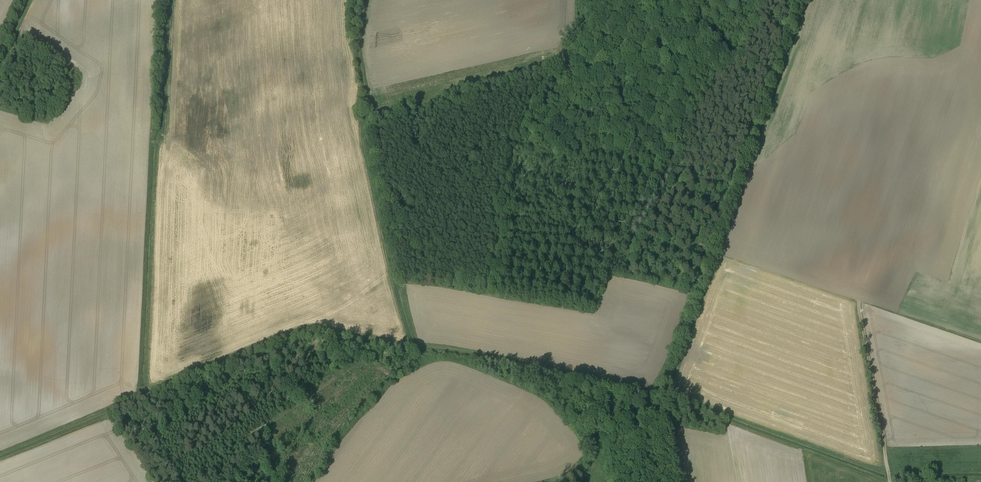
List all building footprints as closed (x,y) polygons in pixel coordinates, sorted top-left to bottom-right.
[(13,41),(12,41),(11,42),(7,51),(12,53),(16,43),(13,41)]
